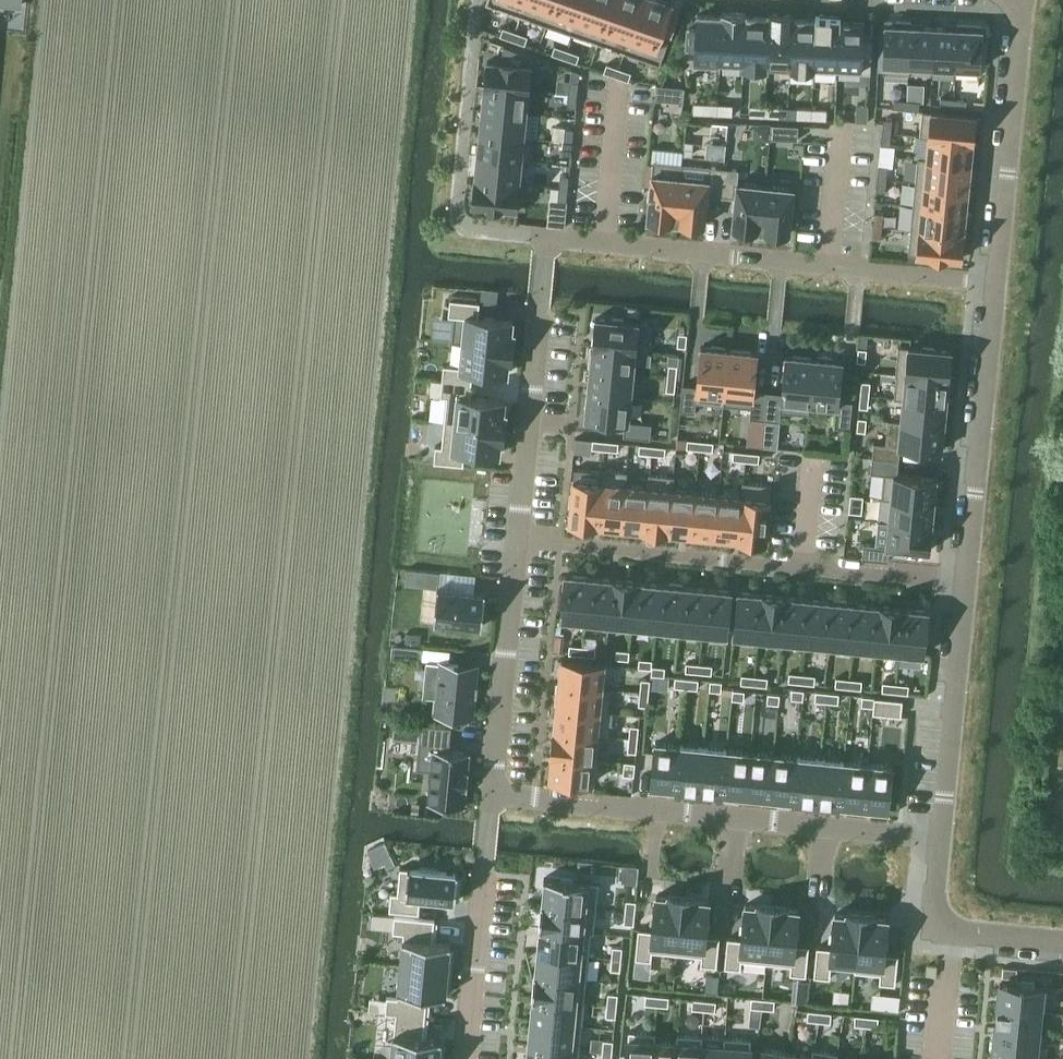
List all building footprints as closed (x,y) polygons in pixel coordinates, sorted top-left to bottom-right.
[(520,14),(525,0),(486,0),(485,2),(520,14)] [(555,0),(525,0),(520,14),(547,24),(555,0)] [(572,32),(584,0),(555,0),(547,24),(572,32)] [(613,0),(584,0),(572,32),(599,42),(613,0)] [(624,51),(642,0),(613,0),(599,42),(624,51)] [(624,51),(659,63),(681,0),(671,0),(670,2),(665,0),(642,0),(624,51)] [(696,27),(688,26),(687,45),(695,46),(694,64),(718,65),(719,65),(722,10),(721,10),(720,14),(697,13),(696,27)] [(745,11),(722,10),(719,65),(742,66),(745,11)] [(746,11),(745,11),(742,66),(766,67),(769,12),(768,12),(767,17),(746,15),(746,11)] [(792,13),(769,12),(766,67),(789,68),(792,13)] [(793,13),(792,13),(789,68),(813,69),(816,15),(815,15),(815,19),(793,18),(793,13)] [(839,16),(816,15),(813,69),(836,71),(839,16)] [(840,16),(839,16),(836,71),(870,72),(871,35),(863,35),(864,21),(840,20),(840,16)] [(910,21),(886,20),(885,24),(883,72),(907,73),(910,21)] [(910,21),(907,73),(908,73),(909,64),(931,65),(933,26),(910,25),(910,21)] [(933,26),(931,65),(954,67),(957,23),(956,23),(956,27),(933,26)] [(981,25),(957,23),(954,67),(979,68),(981,36),(980,36),(981,25)] [(499,35),(512,39),(515,31),(502,26),(499,35)] [(515,31),(512,39),(524,43),(527,35),(515,31)] [(486,60),(484,85),(528,89),(530,65),(531,55),(503,45),(501,62),(486,60)] [(551,53),(564,57),(566,49),(554,45),(551,53)] [(566,49),(564,57),(576,61),(579,53),(566,49)] [(603,71),(615,75),(618,67),(606,63),(603,71)] [(618,67),(615,75),(628,80),(631,71),(618,67)] [(577,81),(569,80),(567,93),(576,94),(577,81)] [(684,86),(656,83),(655,98),(682,100),(684,86)] [(528,89),(484,85),(484,86),(482,108),(525,112),(527,90),(528,90),(528,89)] [(567,93),(566,106),(575,107),(576,94),(567,93)] [(953,97),(940,96),(939,105),(952,106),(953,97)] [(966,99),(953,97),(952,106),(965,107),(966,99)] [(905,108),(906,99),(893,98),(892,106),(905,108)] [(919,100),(906,99),(905,108),(918,109),(919,100)] [(717,103),(693,102),(692,112),(716,114),(717,103)] [(732,104),(717,103),(716,114),(732,114),(732,104)] [(764,105),(749,104),(748,115),(764,116),(764,105)] [(780,106),(764,105),(764,116),(779,117),(780,106)] [(811,107),(796,107),(795,118),(811,118),(811,107)] [(827,108),(811,107),(811,118),(826,119),(827,108)] [(525,112),(482,108),(480,131),(532,137),(532,136),(523,135),(525,112)] [(974,115),(922,110),(919,134),(972,140),(974,115)] [(892,118),(883,117),(882,130),(890,131),(892,118)] [(797,124),(770,123),(769,137),(797,139),(797,124)] [(573,128),(553,126),(552,138),(563,139),(563,140),(572,141),(573,128)] [(889,144),(890,131),(882,130),(880,143),(889,144)] [(532,137),(480,131),(477,155),(529,160),(532,137)] [(915,135),(913,156),(917,157),(917,158),(969,163),(971,140),(972,141),(972,140),(919,134),(919,135),(915,135)] [(572,141),(563,140),(562,153),(570,154),(572,141)] [(705,142),(704,157),(724,159),(725,144),(705,142)] [(648,168),(646,185),(650,186),(650,187),(648,201),(647,219),(650,219),(649,221),(668,223),(669,221),(675,222),(681,163),(682,150),(652,147),(650,160),(652,160),(652,168),(648,168)] [(475,177),(475,178),(527,184),(527,183),(518,182),(520,160),(529,161),(529,160),(477,155),(475,177)] [(969,163),(917,158),(915,181),(967,186),(969,163)] [(681,163),(675,222),(681,222),(681,224),(700,226),(700,224),(704,224),(705,206),(707,193),(709,193),(721,194),(723,167),(709,166),(681,163)] [(887,165),(878,164),(877,177),(886,178),(887,165)] [(738,168),(723,167),(721,194),(735,196),(732,227),(735,228),(734,229),(753,231),(754,229),(760,230),(765,184),(736,181),(738,168)] [(568,174),(560,174),(558,187),(567,188),(568,174)] [(886,178),(877,177),(876,190),(884,191),(886,178)] [(475,178),(472,203),(487,204),(501,206),(525,208),(527,184),(475,178)] [(967,186),(915,181),(912,205),(965,210),(967,186)] [(793,187),(765,184),(760,230),(766,231),(766,233),(785,234),(785,233),(788,233),(793,187)] [(567,188),(558,187),(557,200),(566,201),(567,188)] [(965,210),(912,205),(910,228),(963,233),(963,232),(962,232),(965,210)] [(883,212),(874,211),(873,224),(881,225),(883,212)] [(880,238),(881,225),(873,224),(871,237),(880,238)] [(963,233),(910,228),(908,252),(931,255),(945,257),(945,256),(960,258),(963,233)] [(496,303),(498,291),(485,290),(483,302),(496,303)] [(449,298),(448,315),(454,316),(451,340),(462,341),(511,346),(513,331),(511,331),(512,320),(492,318),(484,317),(478,316),(479,301),(449,298)] [(628,306),(627,314),(639,315),(640,307),(628,306)] [(612,319),(594,317),(592,346),(635,350),(635,351),(649,352),(649,351),(652,323),(623,320),(623,319),(612,317),(612,319)] [(678,332),(677,345),(685,346),(687,333),(678,332)] [(441,380),(471,383),(472,369),(479,369),(487,370),(507,372),(508,361),(510,361),(511,346),(462,341),(459,366),(443,364),(441,380)] [(898,344),(895,373),(948,378),(951,350),(934,348),(934,347),(923,346),(922,347),(898,344)] [(723,404),(728,348),(725,348),(725,347),(711,345),(711,346),(700,346),(696,385),(694,401),(695,401),(723,404)] [(592,346),(590,346),(589,359),(590,359),(589,369),(632,373),(635,351),(635,350),(592,346)] [(858,347),(856,360),(865,361),(866,348),(858,347)] [(728,348),(723,404),(750,406),(751,396),(753,390),(755,365),(756,356),(757,351),(751,351),(730,348),(728,348)] [(780,399),(781,399),(809,402),(813,357),(785,354),(783,368),(781,393),(780,399)] [(817,356),(817,357),(813,357),(809,402),(836,405),(837,405),(838,399),(842,360),(831,358),(831,357),(817,356)] [(668,364),(667,377),(675,377),(677,364),(668,364)] [(632,373),(589,369),(587,392),(630,397),(632,373)] [(893,397),(946,402),(948,378),(895,373),(895,374),(896,374),(893,397)] [(674,391),(675,377),(667,377),(665,390),(674,391)] [(505,412),(503,411),(504,400),(484,398),(476,398),(469,397),(471,383),(441,380),(439,396),(446,396),(443,421),(503,427),(505,412)] [(868,394),(870,381),(861,380),(860,393),(868,394)] [(696,385),(682,384),(679,410),(694,412),(695,401),(694,401),(696,385)] [(749,417),(764,418),(767,392),(753,390),(751,396),(750,406),(749,417)] [(630,397),(587,392),(585,417),(624,421),(628,421),(628,420),(630,397)] [(764,418),(779,420),(781,399),(780,399),(781,393),(767,392),(764,418)] [(867,407),(868,394),(860,393),(858,406),(867,407)] [(943,425),(944,415),(945,415),(947,402),(946,402),(893,397),(902,398),(900,420),(887,418),(887,420),(943,425)] [(837,405),(836,405),(834,425),(849,427),(852,400),(838,399),(837,405)] [(865,430),(866,417),(857,416),(856,429),(865,430)] [(649,437),(651,422),(628,420),(628,421),(624,421),(623,435),(649,437)] [(873,441),(871,457),(898,460),(900,445),(927,448),(936,449),(941,450),(942,443),(943,425),(887,420),(885,443),(873,441)] [(499,453),(500,441),(502,442),(503,427),(443,421),(441,445),(434,445),(433,461),(463,464),(464,449),(471,450),(479,451),(499,453)] [(686,447),(699,448),(700,440),(687,438),(686,447)] [(605,440),(592,439),(591,447),(604,449),(605,440)] [(618,441),(605,440),(604,449),(617,450),(618,441)] [(699,448),(712,450),(713,441),(700,440),(699,448)] [(652,444),(639,443),(638,452),(651,453),(652,444)] [(665,446),(652,444),(651,453),(664,454),(665,446)] [(746,451),(733,449),(732,458),(745,459),(746,451)] [(759,452),(746,451),(745,459),(758,461),(759,452)] [(871,457),(870,472),(883,473),(881,497),(933,502),(934,500),(935,484),(936,477),(931,477),(922,476),(897,473),(898,460),(871,457)] [(570,506),(568,522),(586,523),(594,524),(597,524),(601,481),(600,481),(601,470),(574,468),(573,478),(571,492),(571,493),(570,493),(569,504),(570,505),(570,506)] [(619,527),(620,527),(624,483),(625,484),(627,471),(625,470),(602,468),(601,468),(601,470),(600,481),(601,481),(597,524),(606,525),(606,527),(619,528),(619,527)] [(649,473),(648,473),(647,486),(648,486),(643,529),(644,529),(644,530),(646,530),(667,532),(667,531),(671,488),(672,488),(674,475),(649,473)] [(741,495),(737,538),(766,541),(771,484),(743,481),(742,481),(740,495),(741,495)] [(625,484),(624,483),(620,527),(643,529),(648,486),(647,486),(625,484)] [(672,488),(671,488),(667,531),(677,532),(677,534),(690,535),(690,534),(695,491),(672,488)] [(718,493),(695,491),(690,534),(714,536),(718,493)] [(740,495),(718,493),(714,536),(724,537),(723,538),(736,540),(737,538),(741,495),(740,495)] [(848,511),(861,512),(863,495),(850,494),(848,511)] [(890,498),(888,521),(931,525),(933,502),(881,497),(881,498),(890,498)] [(863,542),(861,557),(888,560),(889,546),(929,550),(931,525),(888,521),(878,520),(875,543),(863,542)] [(589,576),(564,574),(560,617),(584,620),(589,576)] [(612,578),(589,576),(584,620),(608,622),(612,578)] [(608,622),(631,624),(636,581),(623,579),(615,578),(613,578),(612,578),(608,622)] [(659,583),(636,581),(631,624),(655,627),(659,583)] [(669,584),(659,583),(655,627),(678,629),(683,586),(682,585),(682,584),(669,583),(669,584)] [(438,586),(436,586),(433,621),(434,621),(435,619),(448,621),(447,626),(466,627),(466,623),(480,624),(479,626),(481,626),(485,591),(483,590),(483,592),(438,588),(438,586)] [(706,588),(683,586),(678,629),(702,631),(706,588)] [(731,590),(706,588),(702,631),(726,634),(731,590)] [(762,593),(738,591),(733,635),(758,637),(762,593)] [(762,593),(758,637),(781,639),(786,596),(785,596),(785,595),(775,594),(762,593)] [(809,598),(786,596),(781,639),(805,642),(809,598)] [(832,600),(809,598),(805,642),(828,644),(832,600)] [(842,601),(832,600),(828,644),(852,646),(856,603),(855,603),(855,601),(842,600),(842,601)] [(879,605),(856,603),(852,646),(875,649),(879,605)] [(875,649),(898,651),(903,607),(902,607),(903,607),(880,605),(879,605),(875,649)] [(903,607),(898,651),(923,653),(923,652),(925,638),(926,638),(927,626),(926,626),(927,610),(905,608),(903,607)] [(582,645),(569,644),(568,653),(581,654),(582,645)] [(391,645),(390,658),(421,661),(422,648),(391,645)] [(595,647),(582,645),(581,654),(594,655),(595,647)] [(629,650),(616,649),(615,657),(628,659),(629,650)] [(652,659),(639,657),(638,666),(651,667),(651,665),(652,659)] [(604,663),(561,658),(558,683),(601,687),(604,663)] [(477,665),(438,661),(433,711),(463,714),(472,715),(474,696),(476,696),(477,685),(475,685),(477,665)] [(699,663),(685,662),(685,670),(698,672),(699,663)] [(712,664),(699,663),(698,672),(711,673),(712,664)] [(651,667),(650,673),(663,675),(664,666),(651,665),(651,667)] [(802,673),(789,672),(788,681),(801,682),(802,673)] [(815,675),(802,673),(801,682),(814,683),(815,675)] [(754,675),(741,674),(740,682),(753,684),(754,675)] [(767,676),(754,675),(753,684),(766,685),(767,676)] [(651,676),(650,687),(667,688),(668,677),(651,676)] [(685,687),(686,677),(675,676),(674,686),(685,687)] [(848,686),(848,678),(835,676),(834,685),(848,686)] [(685,687),(697,688),(698,678),(686,677),(685,687)] [(649,679),(641,678),(639,691),(648,692),(649,679)] [(861,688),(861,679),(848,678),(848,686),(861,688)] [(720,688),(721,681),(709,680),(709,689),(720,690),(720,688)] [(895,683),(882,681),(881,690),(894,691),(895,683)] [(558,683),(557,683),(555,696),(557,696),(556,706),(612,712),(612,711),(608,711),(610,688),(601,687),(558,683)] [(908,684),(895,683),(894,691),(907,693),(908,684)] [(803,689),(792,688),(790,697),(802,699),(803,689)] [(744,690),(732,689),(731,698),(743,699),(744,690)] [(814,700),(826,701),(827,691),(815,690),(814,700)] [(648,692),(639,691),(638,704),(647,705),(648,692)] [(838,693),(827,691),(826,701),(837,702),(838,693)] [(767,692),(766,702),(778,703),(779,693),(767,692)] [(862,695),(861,704),(872,705),(873,696),(862,695)] [(902,699),(873,696),(872,705),(872,712),(900,715),(902,699)] [(612,712),(556,706),(553,730),(610,735),(612,712)] [(395,721),(393,738),(418,740),(420,723),(395,721)] [(451,726),(420,723),(418,740),(435,742),(434,748),(433,748),(428,802),(463,806),(465,787),(466,787),(468,771),(466,771),(468,752),(447,749),(448,743),(449,743),(451,726)] [(637,738),(638,725),(629,724),(628,737),(637,738)] [(553,730),(551,753),(594,757),(596,735),(609,736),(610,735),(553,730)] [(637,738),(628,737),(627,750),(635,751),(637,738)] [(674,787),(674,788),(675,788),(679,744),(655,741),(653,760),(650,785),(674,787)] [(679,744),(675,788),(698,791),(703,746),(679,744)] [(703,746),(698,791),(722,793),(726,749),(703,746)] [(726,749),(722,793),(723,793),(723,792),(745,794),(750,751),(726,749)] [(769,796),(773,753),(750,751),(745,794),(769,796)] [(551,756),(550,764),(549,777),(590,782),(592,782),(594,757),(551,753),(551,756)] [(796,756),(773,753),(769,796),(791,799),(791,800),(792,800),(796,756)] [(792,800),(815,802),(820,758),(796,756),(792,800)] [(843,760),(820,758),(815,802),(839,805),(843,760)] [(633,774),(634,761),(624,760),(622,773),(633,774)] [(867,763),(843,760),(839,805),(840,805),(840,804),(862,806),(867,763)] [(887,808),(891,765),(867,763),(862,806),(887,808)] [(384,842),(367,849),(375,866),(392,858),(389,853),(384,842)] [(390,892),(388,909),(418,912),(420,896),(427,897),(433,897),(453,899),(453,901),(455,901),(455,895),(458,895),(460,878),(457,877),(457,871),(456,871),(455,872),(436,870),(436,868),(420,866),(420,869),(409,868),(409,866),(407,866),(407,868),(399,867),(397,892),(390,892)] [(543,878),(544,879),(542,901),(541,901),(541,902),(595,908),(598,884),(599,884),(599,882),(572,879),(572,877),(561,876),(560,878),(543,877),(543,878)] [(651,959),(652,950),(676,953),(682,896),(667,894),(667,895),(655,894),(652,929),(637,928),(634,958),(651,959)] [(719,936),(704,934),(708,900),(697,899),(697,897),(682,896),(676,953),(701,955),(700,964),(716,966),(719,936)] [(625,899),(624,911),(634,912),(635,900),(625,899)] [(595,908),(541,902),(538,926),(593,931),(595,908)] [(741,959),(765,962),(771,904),(756,903),(756,904),(745,903),(741,938),(727,937),(724,967),(740,968),(741,959)] [(765,962),(790,964),(789,973),(805,975),(808,945),(794,943),(797,909),(786,907),(786,906),(771,904),(765,962)] [(623,922),(633,923),(634,912),(624,911),(623,922)] [(845,913),(834,912),(831,947),(816,946),(813,976),(829,977),(831,960),(854,963),(854,971),(855,971),(860,913),(845,912),(845,913)] [(898,954),(883,952),(886,918),(875,916),(875,915),(860,913),(855,971),(879,973),(878,982),(895,984),(898,954)] [(393,928),(392,931),(402,932),(399,964),(451,969),(453,950),(449,950),(450,943),(435,941),(432,941),(434,921),(434,918),(394,915),(393,915),(393,928)] [(538,926),(538,927),(539,927),(537,949),(588,955),(590,932),(593,932),(593,931),(538,926)] [(612,945),(611,957),(621,958),(622,946),(612,945)] [(533,973),(586,978),(588,955),(537,949),(535,972),(534,972),(533,973)] [(619,970),(621,958),(611,957),(610,969),(619,970)] [(386,995),(384,1011),(425,1015),(425,1013),(427,993),(430,994),(445,995),(446,988),(449,988),(451,969),(399,964),(396,996),(386,995)] [(531,996),(583,1001),(586,978),(533,973),(531,996)] [(999,982),(997,1006),(1040,1011),(1042,986),(1034,985),(1034,981),(1020,980),(1019,984),(999,982)] [(606,1004),(616,1005),(617,993),(607,992),(606,1004)] [(656,1004),(657,994),(645,993),(644,1003),(656,1004)] [(668,996),(657,994),(656,1004),(667,1005),(668,996)] [(887,995),(885,1008),(896,1009),(898,996),(887,995)] [(530,1020),(581,1025),(583,1001),(531,996),(531,997),(532,997),(530,1020)] [(763,998),(751,996),(750,1006),(762,1007),(763,998)] [(692,998),(691,1008),(703,1009),(704,999),(692,998)] [(762,1007),(773,1008),(774,999),(763,998),(762,1007)] [(714,1010),(715,1000),(704,999),(703,1009),(714,1010)] [(615,1016),(616,1005),(606,1004),(605,1015),(615,1016)] [(997,1006),(994,1030),(1037,1034),(1040,1011),(997,1006)] [(806,1019),(818,1020),(819,1010),(807,1009),(806,1019)] [(830,1021),(831,1012),(819,1010),(818,1020),(830,1021)] [(384,1012),(395,1013),(393,1033),(390,1058),(440,1058),(441,1049),(440,1049),(441,1038),(426,1036),(423,1036),(425,1016),(425,1015),(384,1011),(384,1012)] [(854,1024),(865,1025),(866,1015),(854,1014),(854,1024)] [(878,1016),(866,1015),(865,1025),(877,1026),(878,1016)] [(530,1020),(528,1043),(579,1048),(581,1025),(530,1020)] [(626,1058),(652,1058),(654,1032),(628,1030),(626,1055),(626,1058)] [(994,1030),(992,1053),(1035,1058),(1037,1034),(994,1030)] [(677,1033),(676,1033),(676,1041),(654,1040),(655,1032),(654,1032),(652,1058),(676,1058),(677,1033)] [(677,1033),(676,1058),(699,1058),(701,1035),(677,1033)] [(699,1058),(723,1058),(724,1036),(701,1035),(699,1058)] [(750,1045),(750,1038),(724,1036),(723,1058),(749,1058),(750,1045)] [(612,1040),(603,1039),(601,1050),(611,1051),(612,1040)] [(579,1048),(528,1043),(526,1058),(578,1058),(579,1048)] [(761,1058),(787,1058),(789,1051),(763,1047),(761,1058)] [(811,1055),(789,1051),(787,1058),(811,1058),(813,1048),(812,1048),(811,1055)] [(836,1052),(813,1048),(811,1058),(835,1058),(836,1052)] [(611,1051),(601,1050),(601,1058),(611,1058),(611,1051)]
